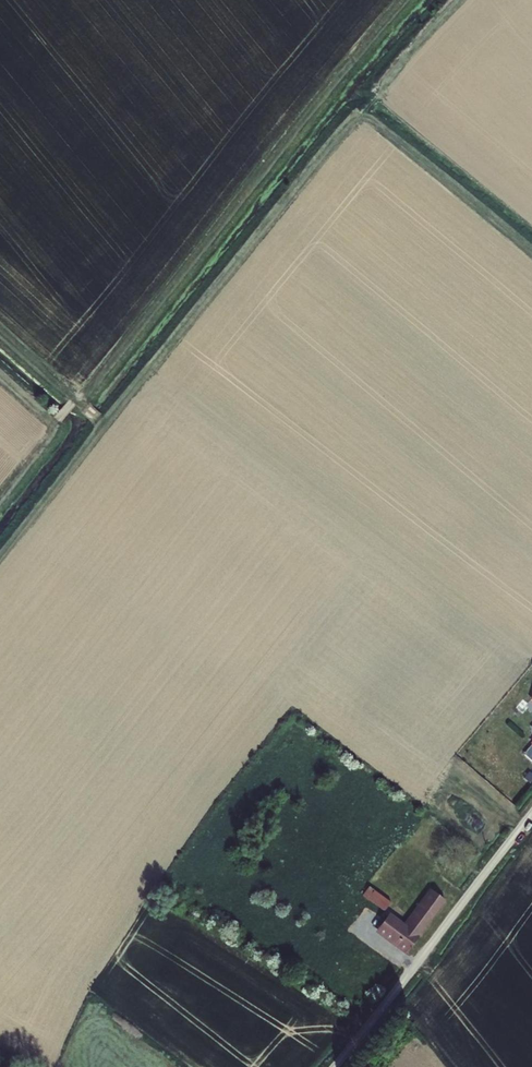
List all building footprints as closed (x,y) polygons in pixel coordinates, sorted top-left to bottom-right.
[(366,886),(358,896),(382,915),(390,906),(366,886)] [(374,933),(405,958),(446,902),(432,892),(403,930),(386,918),(374,933)]
